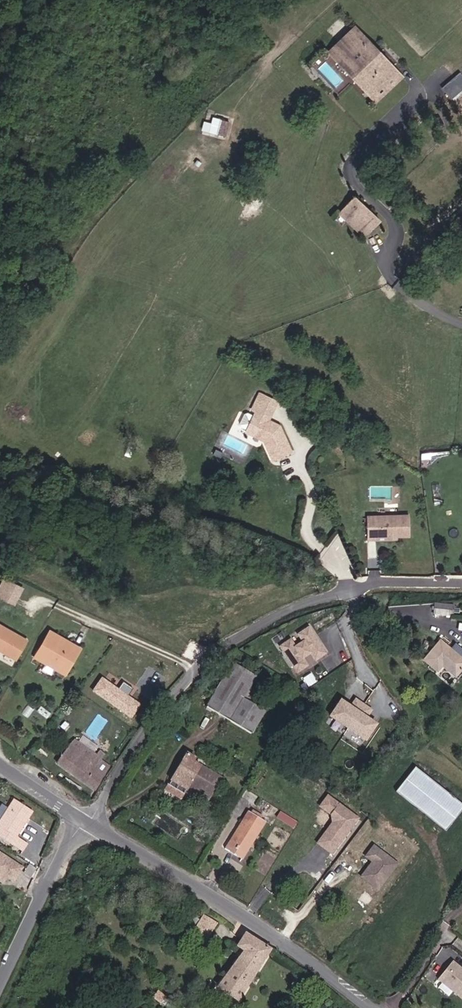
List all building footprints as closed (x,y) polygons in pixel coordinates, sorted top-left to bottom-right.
[(333,57),(342,49),(339,45),(356,30),(354,28),(329,52),(333,57)] [(401,78),(356,30),(339,45),(342,49),(333,57),(375,102),(401,78)] [(444,87),(454,98),(461,91),(461,71),(444,87)] [(224,137),(228,122),(214,118),(210,133),(224,137)] [(378,221),(354,198),(339,214),(363,236),(378,221)] [(271,421),(280,403),(262,395),(258,404),(261,406),(258,413),(249,433),(266,441),(275,460),(293,452),(282,427),(271,421)] [(258,413),(261,406),(258,404),(252,410),(258,413)] [(412,537),(411,516),(370,517),(370,540),(378,540),(378,537),(412,537)] [(26,587),(5,576),(0,586),(0,596),(17,604),(26,587)] [(451,616),(452,606),(434,605),(433,615),(451,616)] [(27,641),(0,626),(0,650),(16,660),(27,641)] [(323,654),(305,629),(295,636),(300,643),(293,649),(287,642),(278,649),(296,674),(306,667),(301,660),(308,654),(314,661),(323,654)] [(80,648),(50,630),(34,657),(65,675),(80,648)] [(440,642),(423,661),(437,672),(442,667),(455,677),(461,669),(461,661),(440,642)] [(264,712),(249,703),(242,699),(255,678),(232,663),(206,708),(251,734),(264,712)] [(249,703),(262,682),(255,678),(242,699),(249,703)] [(120,692),(104,681),(96,693),(133,720),(142,708),(130,699),(135,692),(125,684),(120,692)] [(349,707),(339,701),(330,717),(367,739),(376,723),(366,717),(370,709),(354,700),(349,707)] [(95,769),(99,763),(105,754),(99,751),(96,755),(74,739),(57,764),(94,791),(105,775),(95,769)] [(206,803),(220,779),(193,762),(195,758),(187,754),(170,781),(186,790),(206,803)] [(109,769),(99,763),(95,769),(105,775),(109,769)] [(461,805),(415,768),(396,792),(442,829),(461,805)] [(181,799),(186,790),(170,781),(165,790),(181,799)] [(357,819),(327,797),(320,807),(331,815),(333,830),(327,831),(317,844),(332,854),(357,819)] [(35,811),(17,800),(0,826),(3,828),(0,833),(0,834),(4,837),(13,842),(17,845),(21,838),(19,836),(35,811)] [(242,859),(265,822),(248,812),(225,849),(242,859)] [(296,822),(280,813),(277,818),(293,827),(296,822)] [(26,850),(30,844),(21,838),(17,845),(26,850)] [(398,863),(374,845),(366,856),(373,861),(362,876),(378,889),(398,863)] [(0,852),(0,878),(6,881),(9,876),(16,880),(24,867),(0,852)] [(203,944),(217,924),(204,916),(191,937),(203,944)] [(237,1001),(269,950),(245,934),(237,946),(244,951),(217,988),(237,1001)] [(455,965),(442,981),(461,997),(461,970),(455,965)] [(161,1003),(166,997),(158,991),(153,998),(161,1003)]
